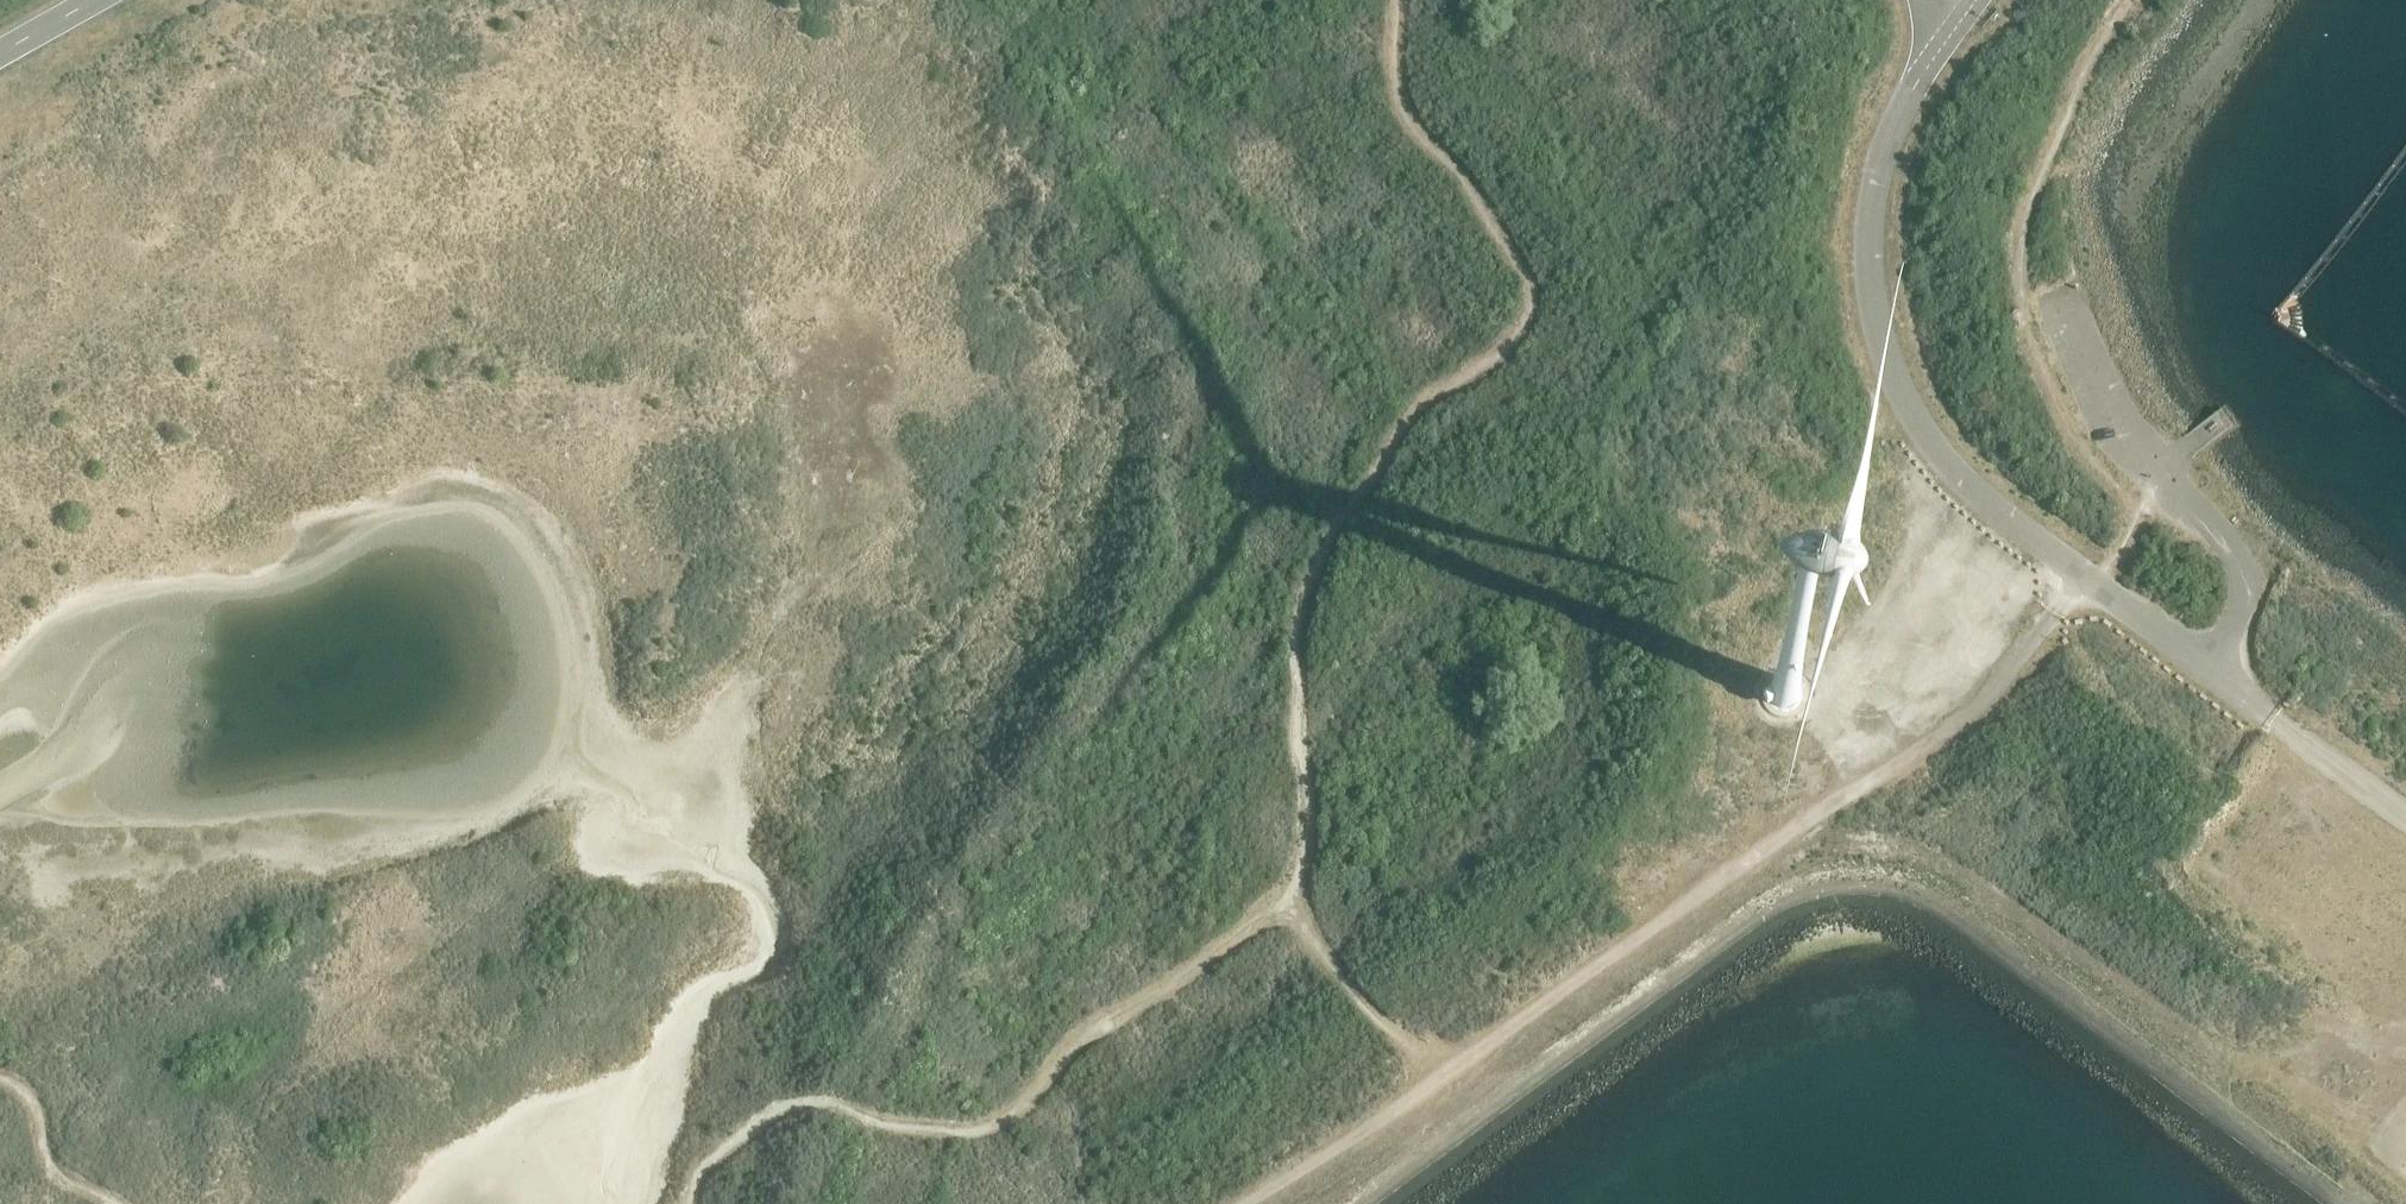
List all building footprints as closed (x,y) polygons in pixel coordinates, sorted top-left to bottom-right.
[(1768,694),(1768,695),(1768,697),(1768,698),(1768,700),(1769,701),(1769,702),(1770,703),(1771,704),(1772,706),(1773,707),(1774,707),(1775,708),(1776,709),(1777,710),(1778,710),(1780,711),(1781,711),(1782,711),(1784,711),(1785,711),(1786,711),(1788,711),(1789,710),(1790,710),(1791,709),(1793,708),(1794,707),(1795,707),(1796,706),(1796,704),(1797,703),(1798,702),(1798,701),(1799,700),(1799,698),(1799,697),(1799,695),(1799,694),(1799,693),(1799,691),(1798,690),(1798,689),(1797,688),(1796,686),(1796,685),(1795,684),(1794,683),(1793,683),(1791,682),(1790,681),(1789,681),(1788,680),(1786,680),(1785,680),(1784,680),(1782,680),(1781,680),(1780,680),(1778,681),(1777,681),(1776,682),(1775,683),(1774,683),(1773,684),(1772,685),(1771,686),(1770,688),(1769,689),(1769,690),(1768,691),(1768,693),(1768,694)]
